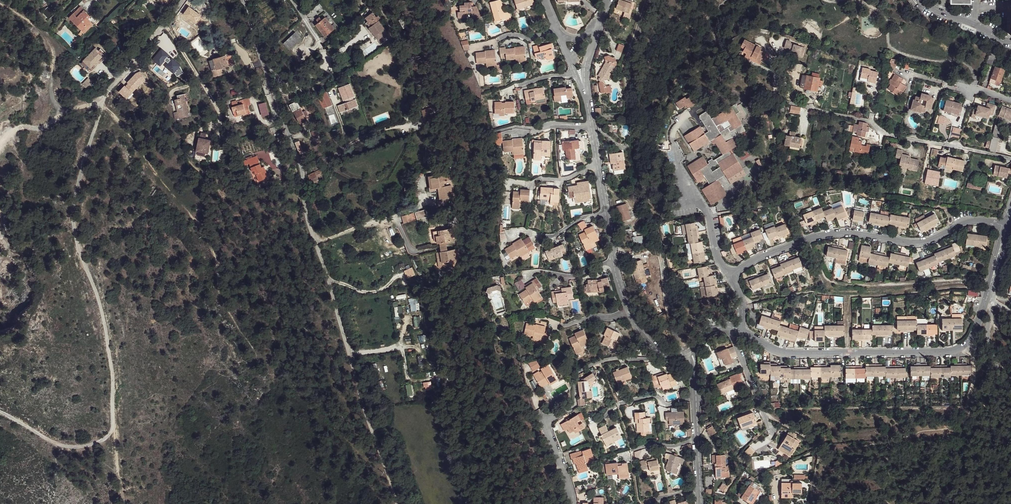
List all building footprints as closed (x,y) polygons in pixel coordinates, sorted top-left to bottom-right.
[(490,2),(492,13),(493,12),(496,22),(506,20),(506,23),(511,22),(508,11),(503,12),(500,0),(498,0),(490,2)] [(517,9),(524,6),(534,3),(533,0),(514,0),(517,9)] [(473,3),(466,3),(465,6),(461,5),(460,12),(458,12),(457,16),(461,17),(462,15),(466,15),(466,13),(472,13),(475,21),(481,19),(477,8),(472,7),(473,3)] [(628,4),(621,3),(620,6),(615,5),(613,15),(622,16),(623,12),(627,13),(628,4)] [(84,7),(72,19),(84,31),(92,23),(90,20),(87,18),(90,15),(84,7)] [(368,18),(373,25),(379,21),(374,13),(368,18)] [(326,17),(317,25),(326,36),(335,28),(326,17)] [(403,18),(400,20),(405,28),(408,26),(403,18)] [(379,21),(373,25),(370,28),(374,34),(375,33),(378,39),(384,35),(382,31),(385,28),(379,21)] [(92,23),(84,31),(87,34),(96,26),(92,23)] [(296,32),(284,43),(291,50),(302,38),(296,32)] [(764,47),(746,39),(743,47),(747,50),(745,56),(762,64),(765,59),(769,60),(772,55),(763,50),(764,47)] [(461,41),(463,51),(470,50),(469,40),(461,41)] [(538,43),(531,45),(534,57),(538,56),(539,59),(552,56),(550,49),(552,48),(551,43),(539,46),(538,43)] [(788,43),(786,51),(790,52),(794,53),(793,55),(805,58),(806,53),(802,52),(803,49),(792,46),(793,44),(788,43)] [(516,47),(515,47),(516,59),(516,62),(526,60),(524,46),(516,47)] [(515,47),(505,48),(505,53),(506,60),(516,59),(515,47)] [(151,59),(160,67),(163,64),(178,78),(185,70),(161,48),(151,59)] [(97,49),(85,60),(90,65),(93,62),(96,64),(102,57),(99,54),(100,52),(97,49)] [(496,50),(485,51),(485,53),(486,63),(487,66),(497,64),(496,50)] [(486,63),(485,53),(475,53),(477,64),(486,63)] [(991,64),(995,55),(990,53),(986,62),(991,64)] [(225,56),(209,62),(212,70),(223,66),(228,65),(225,56)] [(900,61),(892,59),(889,67),(894,70),(900,61)] [(608,60),(603,62),(604,66),(596,80),(598,82),(597,85),(598,85),(597,89),(599,97),(605,96),(607,95),(606,90),(603,90),(602,88),(603,84),(606,86),(616,68),(614,62),(613,63),(608,60)] [(90,74),(95,70),(90,65),(88,67),(84,63),(81,65),(90,74)] [(223,66),(212,70),(215,80),(225,76),(224,74),(226,73),(223,66)] [(1000,81),(1004,69),(996,66),(990,81),(999,85),(1000,81)] [(872,69),(865,69),(863,79),(870,80),(870,83),(878,84),(880,72),(871,71),(872,69)] [(900,76),(895,73),(892,78),(894,80),(888,88),(897,94),(900,91),(902,92),(906,86),(902,83),(898,80),(900,76)] [(809,76),(806,75),(800,85),(803,87),(809,76)] [(814,79),(809,76),(803,87),(803,89),(806,90),(813,94),(816,95),(818,91),(820,88),(821,84),(814,79)] [(88,78),(81,84),(85,88),(92,82),(88,78)] [(350,85),(338,89),(343,104),(338,106),(340,113),(358,106),(350,85)] [(527,100),(531,100),(532,102),(536,101),(536,99),(546,98),(543,87),(538,88),(539,90),(536,91),(535,88),(525,90),(527,100)] [(565,88),(554,88),(554,93),(554,97),(552,97),(553,101),(560,102),(560,97),(565,97),(566,99),(572,99),(572,90),(565,90),(565,88)] [(316,97),(324,110),(332,106),(327,96),(325,91),(316,97)] [(689,94),(680,99),(683,107),(690,103),(691,106),(700,101),(696,93),(689,95),(689,94)] [(176,114),(177,121),(192,118),(187,95),(178,97),(179,101),(176,101),(180,113),(176,114)] [(931,98),(922,96),(920,100),(916,99),(915,102),(914,102),(912,109),(922,112),(923,111),(927,111),(929,107),(932,108),(933,103),(931,98)] [(240,103),(232,106),(234,116),(243,113),(244,115),(251,113),(249,105),(251,105),(249,97),(239,101),(240,103)] [(962,103),(947,98),(944,109),(951,111),(952,109),(960,111),(962,103)] [(299,101),(291,105),(301,123),(308,120),(299,101)] [(515,101),(496,101),(495,112),(500,112),(500,114),(505,114),(506,112),(515,112),(515,101)] [(262,117),(269,114),(265,102),(258,104),(262,117)] [(710,109),(702,113),(710,129),(704,134),(709,142),(715,140),(723,156),(708,163),(703,156),(688,165),(695,180),(704,177),(708,185),(701,189),(710,205),(727,196),(719,180),(726,175),(728,180),(746,170),(735,149),(742,144),(738,136),(748,130),(739,114),(743,111),(739,103),(714,116),(710,109)] [(994,105),(987,103),(986,107),(977,105),(975,110),(972,109),(970,117),(973,118),(975,114),(987,117),(989,114),(992,115),(994,105)] [(800,108),(790,106),(789,112),(799,115),(800,108)] [(1001,106),(999,116),(1010,120),(1010,109),(1001,106)] [(433,108),(424,111),(428,123),(438,119),(433,108)] [(947,117),(940,114),(938,122),(944,123),(950,120),(950,119),(947,117)] [(862,123),(858,122),(857,124),(854,124),(853,131),(858,133),(858,135),(862,136),(863,132),(866,132),(867,126),(862,125),(862,123)] [(817,125),(812,124),(807,143),(813,144),(817,125)] [(699,126),(684,135),(693,151),(709,142),(704,134),(699,126)] [(964,128),(954,126),(953,134),(962,137),(964,128)] [(501,134),(493,136),(495,145),(502,144),(503,152),(512,152),(511,141),(502,142),(501,134)] [(791,136),(787,136),(785,145),(799,148),(801,139),(796,137),(791,136)] [(858,137),(852,137),(849,151),(859,152),(860,141),(858,140),(858,137)] [(998,139),(992,137),(990,147),(994,148),(993,152),(996,152),(998,139)] [(211,140),(199,138),(196,151),(208,154),(211,140)] [(522,139),(511,141),(512,152),(513,156),(524,154),(522,139)] [(552,140),(543,140),(543,143),(535,143),(535,160),(544,160),(544,154),(552,154),(552,140)] [(575,140),(563,140),(564,160),(573,159),(573,161),(577,160),(577,152),(582,151),(581,140),(575,141),(575,140)] [(300,141),(295,143),(300,154),(304,153),(300,141)] [(900,149),(895,148),(894,156),(899,157),(898,164),(907,165),(906,167),(916,169),(917,158),(908,156),(908,154),(900,153),(900,149)] [(622,154),(609,154),(609,164),(610,164),(610,172),(621,171),(621,163),(622,163),(622,154)] [(941,155),(934,154),(932,164),(939,165),(940,163),(947,164),(946,166),(957,168),(958,157),(942,154),(941,155)] [(255,156),(245,159),(246,162),(251,161),(254,169),(256,168),(260,180),(269,176),(266,168),(264,169),(263,166),(260,158),(256,160),(255,156)] [(1010,167),(995,164),(993,174),(1006,177),(1007,173),(1010,174),(1010,164),(1010,167)] [(332,172),(328,169),(318,174),(321,181),(325,179),(323,173),(329,172),(329,173),(332,172)] [(321,182),(321,181),(318,174),(310,176),(309,181),(311,186),(321,182)] [(452,175),(437,178),(437,188),(439,189),(441,200),(439,200),(441,208),(449,207),(448,199),(456,198),(452,175)] [(574,195),(576,206),(584,205),(582,201),(591,199),(588,185),(580,186),(580,189),(568,191),(569,196),(574,195)] [(550,201),(551,206),(559,207),(560,189),(541,188),(541,201),(550,201)] [(530,192),(520,192),(520,195),(520,206),(529,206),(530,192)] [(315,193),(310,195),(316,217),(322,215),(315,193)] [(520,195),(512,195),(512,210),(520,210),(520,206),(520,195)] [(626,203),(616,206),(621,221),(631,219),(626,203)] [(842,205),(832,210),(835,216),(837,220),(846,216),(842,205)] [(831,208),(822,212),(824,218),(826,220),(829,219),(835,216),(832,210),(831,208)] [(417,220),(427,217),(425,210),(415,212),(417,220)] [(820,210),(812,214),(815,222),(820,220),(824,218),(822,212),(820,210)] [(862,212),(852,210),(851,219),(854,219),(860,220),(862,212)] [(880,214),(869,211),(867,221),(875,223),(878,223),(880,214)] [(812,214),(803,218),(807,226),(810,225),(815,222),(812,214)] [(889,216),(880,214),(878,223),(882,224),(887,225),(887,223),(889,216)] [(899,216),(890,214),(889,216),(887,223),(894,224),(897,225),(899,216)] [(934,214),(924,219),(928,228),(933,225),(938,223),(934,214)] [(412,216),(403,218),(404,224),(414,221),(412,216)] [(909,218),(899,216),(897,225),(901,226),(907,227),(909,218)] [(924,219),(916,224),(920,232),(925,229),(928,228),(924,219)] [(581,231),(587,229),(584,221),(578,223),(581,231)] [(685,224),(686,233),(696,232),(695,229),(694,222),(685,224)] [(785,226),(775,231),(778,238),(778,239),(782,238),(788,236),(785,226)] [(592,249),(590,244),(599,240),(594,228),(585,231),(586,234),(580,236),(585,251),(592,249)] [(774,229),(765,233),(769,241),(773,239),(778,238),(775,231),(774,229)] [(433,233),(435,240),(435,242),(439,242),(439,245),(441,245),(443,253),(441,254),(443,264),(459,261),(457,251),(449,251),(448,244),(455,242),(453,230),(436,232),(433,233)] [(696,232),(686,233),(687,244),(689,244),(697,242),(696,236),(696,232)] [(761,234),(751,238),(753,243),(755,246),(758,245),(763,243),(761,234)] [(977,235),(973,234),(973,236),(967,236),(966,245),(975,246),(977,235)] [(981,236),(977,235),(975,246),(985,248),(986,239),(981,238),(981,236)] [(510,247),(511,248),(504,253),(509,261),(517,256),(519,259),(534,247),(532,244),(533,244),(528,237),(521,242),(520,240),(510,247)] [(697,242),(689,244),(690,253),(702,252),(702,248),(699,248),(697,242)] [(869,248),(858,245),(852,244),(852,242),(848,242),(847,248),(851,248),(850,260),(855,261),(855,262),(866,264),(866,260),(868,254),(868,251),(869,248)] [(753,243),(744,246),(747,254),(751,253),(756,251),(756,249),(755,246),(753,243)] [(744,246),(735,250),(738,258),(742,256),(747,254),(744,246)] [(833,247),(826,246),(824,255),(834,257),(836,248),(833,247)] [(945,248),(941,250),(944,259),(954,254),(950,246),(945,248)] [(561,247),(547,253),(550,259),(556,256),(558,260),(561,259),(559,254),(563,252),(561,247)] [(840,249),(836,248),(834,257),(833,261),(844,263),(845,259),(846,250),(840,249)] [(937,251),(931,254),(932,256),(935,262),(944,259),(941,250),(937,251)] [(702,252),(690,253),(692,264),(701,263),(700,255),(703,255),(702,252)] [(874,256),(868,254),(866,260),(866,264),(876,265),(877,257),(874,256)] [(894,256),(888,255),(888,259),(887,263),(896,266),(898,256),(894,256)] [(902,257),(898,256),(896,266),(905,267),(907,258),(902,257)] [(927,258),(923,260),(926,268),(936,265),(935,262),(932,256),(927,258)] [(881,258),(877,257),(876,265),(886,268),(887,263),(888,259),(881,258)] [(792,260),(789,262),(792,271),(802,266),(799,258),(792,260)] [(920,261),(915,263),(918,271),(926,268),(923,260),(920,261)] [(641,261),(631,263),(637,286),(647,283),(641,261)] [(783,265),(779,267),(780,268),(783,275),(792,271),(789,262),(783,265)] [(705,266),(695,267),(697,278),(701,277),(706,276),(706,272),(705,266)] [(774,270),(771,272),(775,281),(784,277),(783,275),(780,268),(774,270)] [(760,277),(756,279),(760,287),(770,284),(766,274),(760,277)] [(706,276),(701,277),(702,286),(711,285),(711,282),(710,276),(708,276),(706,276)] [(749,282),(746,283),(750,291),(760,287),(756,279),(749,282)] [(527,286),(527,288),(532,286),(537,295),(539,294),(533,283),(527,286)] [(599,285),(591,283),(590,286),(589,291),(600,293),(600,298),(604,299),(604,294),(610,295),(610,286),(603,286),(603,288),(599,288),(599,285)] [(589,291),(590,286),(587,285),(586,295),(600,298),(600,293),(589,291)] [(711,285),(702,286),(704,296),(713,295),(712,291),(711,285)] [(527,288),(524,290),(525,292),(530,302),(532,305),(540,301),(537,295),(532,286),(527,288)] [(490,290),(488,295),(491,296),(492,294),(500,292),(503,293),(504,290),(499,288),(490,290)] [(562,292),(555,293),(557,307),(568,305),(568,303),(573,302),(572,289),(561,290),(562,292)] [(525,292),(517,296),(522,306),(530,302),(525,292)] [(410,311),(419,311),(418,295),(409,296),(410,311)] [(768,320),(760,316),(757,325),(762,327),(766,328),(768,320)] [(952,316),(942,316),(942,325),(948,325),(948,328),(952,328),(952,316)] [(962,316),(952,316),(952,328),(955,328),(955,325),(962,325),(962,316)] [(906,319),(896,319),(896,329),(903,329),(906,329),(906,319)] [(916,319),(906,319),(906,329),(910,329),(917,329),(917,324),(916,319)] [(778,322),(768,320),(766,328),(770,329),(776,331),(778,324),(778,322)] [(937,323),(926,324),(927,332),(932,332),(937,332),(937,323)] [(787,328),(778,324),(776,331),(775,333),(782,335),(785,336),(787,328)] [(834,324),(824,325),(824,329),(824,334),(831,334),(834,334),(834,324)] [(844,325),(834,324),(834,334),(838,334),(845,334),(844,325)] [(926,324),(917,324),(917,329),(917,333),(924,332),(927,332),(926,324)] [(882,325),(871,326),(872,330),(872,335),(879,335),(882,335),(882,325)] [(891,325),(882,325),(882,335),(886,334),(891,334),(891,325)] [(809,329),(798,326),(797,331),(795,337),(799,338),(800,336),(806,338),(809,329)] [(536,329),(527,327),(526,338),(535,340),(536,329)] [(536,328),(536,329),(535,340),(534,343),(545,345),(547,329),(536,328)] [(618,333),(607,328),(604,336),(606,336),(602,344),(613,349),(614,345),(613,344),(615,341),(618,333)] [(797,331),(787,328),(785,336),(789,338),(794,339),(795,337),(797,331)] [(824,329),(814,329),(814,341),(819,340),(819,338),(825,338),(824,334),(824,329)] [(862,330),(851,331),(852,339),(858,339),(862,339),(862,330)] [(872,330),(862,330),(862,339),(865,339),(872,339),(872,335),(872,330)] [(578,339),(582,349),(591,346),(584,332),(576,336),(578,339)] [(578,339),(570,342),(577,357),(584,354),(582,349),(578,339)] [(732,347),(721,351),(726,366),(736,362),(734,356),(735,355),(732,347)] [(528,363),(532,372),(540,368),(536,359),(528,363)] [(951,365),(945,365),(945,366),(945,373),(954,373),(954,364),(951,365)] [(958,364),(954,364),(954,373),(965,373),(964,364),(958,364)] [(769,366),(767,366),(768,378),(769,380),(776,380),(772,371),(769,371),(769,369),(769,366)] [(872,366),(865,366),(866,369),(866,375),(875,375),(875,366),(872,366)] [(879,366),(875,366),(875,375),(885,374),(885,372),(885,366),(879,366)] [(933,366),(928,366),(928,369),(928,376),(937,376),(937,366),(933,366)] [(940,366),(937,366),(937,376),(945,376),(945,373),(945,366),(940,366)] [(541,375),(534,378),(541,391),(550,386),(554,384),(553,382),(557,380),(550,368),(543,372),(545,376),(542,377),(541,375)] [(915,368),(909,369),(909,379),(919,378),(919,369),(915,368)] [(619,373),(615,375),(619,386),(626,382),(634,379),(630,369),(625,370),(619,373)] [(851,369),(845,369),(845,379),(855,378),(855,369),(851,369)] [(859,369),(855,369),(855,378),(866,378),(866,375),(866,369),(859,369)] [(922,369),(919,369),(919,378),(928,379),(928,376),(928,369),(922,369)] [(835,371),(830,371),(830,380),(841,379),(841,370),(835,371)] [(784,371),(779,371),(779,381),(780,382),(790,382),(790,374),(790,373),(784,373),(784,371)] [(818,371),(811,371),(811,375),(810,380),(820,380),(820,371),(818,371)] [(825,371),(820,371),(820,380),(830,380),(830,371),(825,371)] [(899,372),(895,372),(895,381),(904,381),(904,371),(899,372)] [(892,372),(885,372),(885,374),(885,381),(895,381),(895,372),(892,372)] [(660,375),(653,378),(656,386),(660,385),(661,388),(677,382),(674,374),(668,377),(667,374),(661,377),(660,375)] [(731,379),(716,384),(720,394),(724,393),(734,390),(734,386),(742,383),(739,374),(730,377),(731,379)] [(797,374),(790,374),(790,382),(790,384),(801,384),(800,374),(797,374)] [(805,374),(800,374),(801,384),(810,384),(810,380),(811,375),(805,374)] [(595,381),(592,377),(585,383),(585,385),(578,386),(580,403),(589,402),(587,395),(589,395),(588,386),(595,381)] [(557,380),(553,382),(554,384),(550,386),(551,389),(559,384),(557,380)] [(591,389),(597,384),(595,381),(588,386),(589,395),(587,395),(589,402),(593,401),(591,389)] [(626,382),(619,386),(621,391),(625,389),(625,386),(628,386),(626,382)] [(677,382),(661,388),(663,392),(678,386),(677,382)] [(682,412),(665,413),(665,420),(668,420),(668,424),(683,423),(682,412)] [(646,413),(636,414),(637,425),(639,425),(640,427),(638,427),(639,435),(650,434),(649,425),(652,425),(651,421),(647,421),(646,413)] [(753,413),(738,419),(741,428),(757,423),(753,413)] [(579,419),(562,428),(565,434),(568,433),(570,435),(574,434),(579,431),(580,435),(586,432),(579,419)] [(706,424),(708,427),(706,428),(709,432),(715,428),(710,422),(706,424)] [(605,425),(597,429),(600,434),(598,435),(600,440),(603,440),(605,444),(612,439),(613,441),(622,437),(616,426),(608,430),(605,425)] [(800,441),(788,434),(780,447),(792,455),(800,441)] [(792,455),(780,447),(779,450),(790,457),(792,455)] [(590,450),(581,452),(582,456),(574,459),(578,471),(587,468),(586,464),(594,461),(590,450)] [(681,458),(671,455),(667,467),(676,471),(679,464),(681,458)] [(726,455),(713,456),(713,465),(715,465),(716,473),(726,473),(726,455)] [(651,459),(639,462),(641,470),(648,469),(649,472),(659,470),(657,461),(654,461),(651,462),(651,459)] [(617,463),(605,465),(607,476),(619,475),(620,480),(629,479),(627,463),(622,464),(622,466),(618,466),(617,463)] [(790,482),(781,481),(780,494),(791,494),(791,492),(801,492),(801,482),(790,482)] [(751,486),(743,498),(751,503),(752,503),(760,492),(751,486)]
